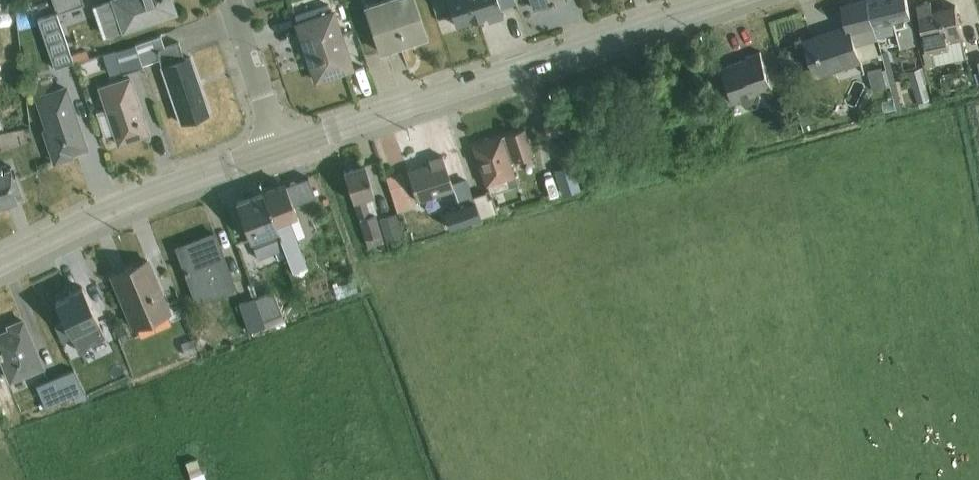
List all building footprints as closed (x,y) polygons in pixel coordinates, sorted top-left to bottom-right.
[(44,0),(21,0),(26,14),(46,7),(44,0)] [(56,13),(83,6),(82,0),(51,0),(56,13)] [(93,7),(103,38),(175,13),(170,0),(114,0),(93,7)] [(365,7),(381,54),(426,39),(413,0),(387,0),(365,7)] [(455,27),(486,16),(488,22),(503,17),(498,0),(447,0),(455,27)] [(534,9),(561,0),(531,0),(534,9)] [(878,38),(896,33),(901,49),(916,44),(906,0),(870,0),(867,1),(878,38)] [(878,38),(867,1),(842,7),(847,27),(805,41),(815,78),(862,65),(861,61),(857,47),(875,42),(878,41),(878,38)] [(931,3),(917,6),(927,53),(923,53),(927,68),(966,60),(955,7),(933,12),(931,3)] [(298,25),(331,14),(328,6),(296,17),(298,25)] [(331,14),(298,25),(297,26),(316,82),(352,70),(333,13),(331,14)] [(73,63),(71,56),(56,15),(38,21),(55,68),(73,63)] [(135,45),(142,66),(159,60),(181,125),(209,115),(190,59),(184,60),(179,44),(164,48),(161,37),(135,45)] [(857,47),(861,61),(879,56),(875,42),(857,47)] [(142,66),(135,45),(116,52),(115,50),(103,54),(110,77),(123,73),(123,75),(143,68),(142,66)] [(71,56),(73,63),(88,58),(86,51),(71,56)] [(747,60),(719,70),(731,105),(740,102),(741,104),(745,108),(751,109),(756,107),(760,103),(761,98),(760,95),(773,91),(760,53),(746,58),(747,60)] [(886,69),(891,87),(897,111),(902,110),(888,53),(882,55),(886,69)] [(923,67),(908,72),(919,103),(931,99),(926,84),(928,84),(923,67)] [(891,87),(886,69),(882,70),(881,69),(868,72),(873,92),(891,87)] [(105,111),(96,113),(104,137),(114,134),(118,146),(148,136),(129,77),(98,88),(105,111)] [(65,87),(34,98),(55,163),(70,157),(69,155),(86,149),(65,87)] [(558,133),(554,123),(554,120),(543,124),(548,138),(558,133)] [(554,123),(558,133),(565,131),(561,120),(554,123)] [(524,130),(472,147),(486,187),(488,187),(491,195),(518,186),(510,164),(532,156),(524,130)] [(734,133),(724,136),(728,152),(738,150),(734,133)] [(454,192),(452,188),(442,157),(429,162),(430,166),(407,173),(418,204),(454,192)] [(22,199),(12,167),(5,169),(5,166),(0,167),(0,206),(22,199)] [(572,166),(540,177),(549,203),(566,197),(565,196),(580,191),(572,166)] [(365,167),(344,173),(368,250),(384,244),(376,217),(378,216),(372,197),(374,197),(365,167)] [(402,174),(386,179),(398,215),(412,210),(409,200),(410,200),(402,174)] [(452,188),(454,192),(459,208),(474,203),(473,199),(467,183),(452,188)] [(263,195),(284,251),(293,274),(308,268),(297,239),(304,237),(285,186),(263,195)] [(474,203),(480,220),(482,224),(488,222),(489,224),(496,222),(495,219),(499,218),(492,199),(488,200),(486,194),(473,199),(474,203)] [(284,251),(263,195),(237,204),(258,261),(284,251)] [(474,203),(459,208),(443,213),(449,230),(480,220),(474,203)] [(396,216),(380,221),(387,246),(404,241),(396,216)] [(180,255),(178,249),(177,249),(197,303),(234,290),(214,235),(199,241),(201,247),(180,255)] [(201,247),(199,241),(178,249),(180,255),(201,247)] [(147,261),(111,276),(134,331),(137,329),(141,338),(172,325),(168,317),(170,316),(147,261)] [(320,268),(302,275),(306,284),(304,284),(309,295),(328,286),(320,268)] [(354,284),(334,291),(338,301),(357,294),(354,284)] [(64,323),(71,339),(77,351),(104,338),(82,288),(69,294),(70,296),(55,303),(64,323)] [(255,299),(265,328),(266,331),(285,323),(273,293),(255,299)] [(265,328),(255,299),(238,305),(249,334),(265,328)] [(0,336),(0,356),(12,383),(43,369),(22,322),(9,328),(10,331),(0,336)] [(71,339),(64,323),(54,328),(62,343),(71,339)] [(192,341),(181,345),(185,358),(197,354),(192,341)] [(59,378),(36,387),(46,410),(68,401),(59,378)] [(186,466),(191,479),(205,479),(196,462),(186,466)]
